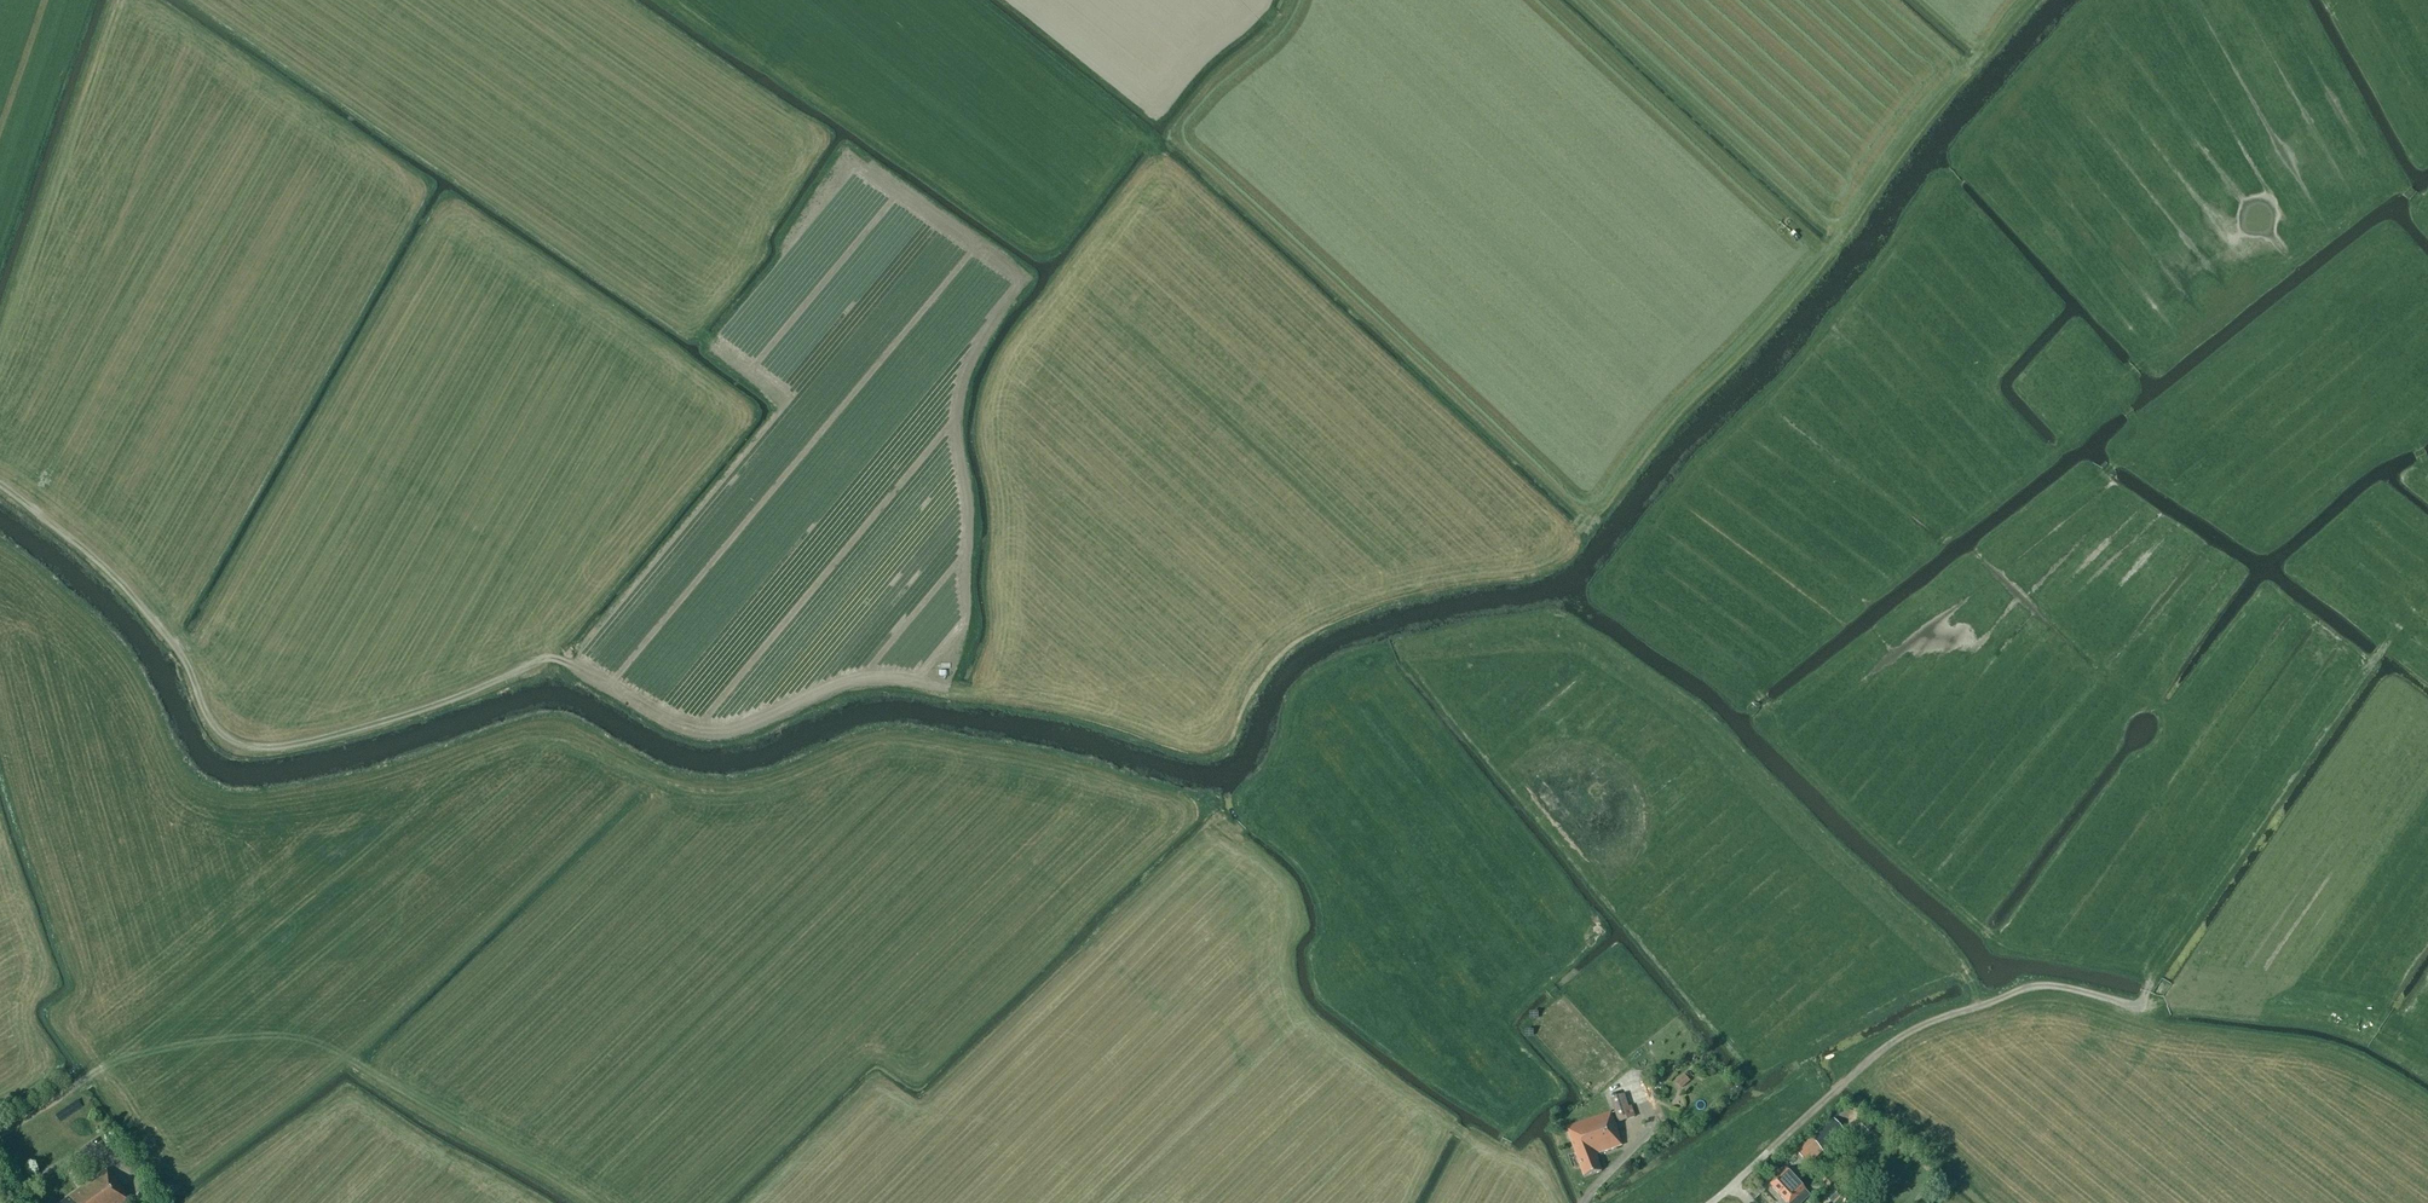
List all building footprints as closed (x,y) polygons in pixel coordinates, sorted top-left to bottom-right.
[(1681,1089),(1689,1081),(1684,1076),(1676,1083),(1681,1089)] [(1619,1123),(1634,1118),(1631,1107),(1628,1108),(1624,1096),(1611,1100),(1619,1123)] [(1596,1155),(1617,1148),(1622,1147),(1618,1137),(1619,1136),(1611,1113),(1567,1128),(1584,1178),(1602,1172),(1596,1157),(1597,1157),(1596,1155)] [(1868,1132),(1874,1127),(1865,1118),(1860,1123),(1868,1132)] [(1798,1152),(1804,1160),(1819,1147),(1837,1131),(1830,1124),(1798,1152)] [(133,1202),(114,1178),(112,1179),(105,1170),(62,1202),(133,1202)] [(1796,1194),(1803,1188),(1805,1190),(1787,1170),(1786,1170),(1788,1172),(1782,1179),(1780,1177),(1771,1185),(1787,1202),(1791,1202),(1798,1196),(1796,1194)]
